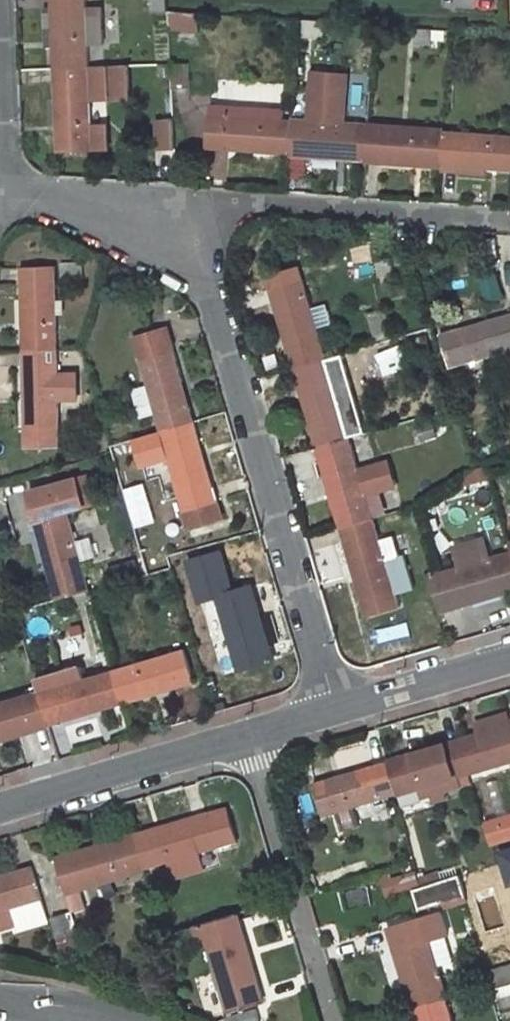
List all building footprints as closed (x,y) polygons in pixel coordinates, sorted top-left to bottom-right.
[(61,47),(53,47),(54,69),(90,67),(89,44),(104,43),(103,15),(87,15),(86,0),(50,0),(51,6),(51,10),(59,10),(61,47)] [(151,11),(168,11),(168,0),(151,0),(151,11)] [(61,47),(59,10),(51,10),(51,6),(46,6),(49,48),(53,47),(61,47)] [(170,31),(197,33),(199,13),(168,11),(170,31)] [(433,43),(434,30),(415,29),(414,42),(433,43)] [(190,90),(188,63),(172,64),(173,90),(190,90)] [(58,152),(94,151),(108,150),(107,125),(93,126),(91,100),(130,98),(128,66),(90,67),(54,69),(56,101),(63,100),(65,129),(57,130),(58,152)] [(367,162),(369,126),(344,124),(347,73),(314,71),(311,122),(293,121),(291,157),(308,158),(308,150),(347,152),(346,160),(367,162)] [(56,101),(57,130),(65,129),(63,100),(56,101)] [(230,145),(257,146),(256,155),(291,157),(293,121),(285,121),(286,110),(211,105),(209,152),(230,153),(230,145)] [(177,151),(175,123),(159,124),(161,152),(177,151)] [(384,155),(407,157),(406,164),(443,167),(446,131),(369,126),(367,162),(383,163),(384,155)] [(498,162),(498,170),(509,171),(509,135),(446,131),(443,167),(459,168),(459,160),(498,162)] [(257,146),(230,145),(230,153),(256,155),(257,146)] [(308,158),(346,160),(347,152),(308,150),(308,158)] [(383,163),(406,164),(407,157),(384,155),(383,163)] [(498,162),(459,160),(459,168),(498,170),(498,162)] [(59,350),(59,267),(22,268),(23,300),(32,300),(32,330),(23,330),(24,351),(59,350)] [(65,284),(80,284),(80,273),(65,273),(65,284)] [(326,359),(303,278),(269,289),(278,319),(286,317),(293,346),(286,348),(292,368),(326,359)] [(176,297),(164,300),(167,311),(178,307),(176,297)] [(23,300),(23,330),(32,330),(32,300),(23,300)] [(387,342),(395,340),(405,337),(398,311),(380,316),(387,342)] [(509,352),(509,315),(494,320),(496,329),(468,336),(466,328),(444,335),(453,370),(509,352)] [(293,346),(286,317),(278,319),(286,348),(293,346)] [(468,336),(496,329),(494,320),(466,328),(468,336)] [(180,410),(172,382),(180,380),(171,350),(165,331),(133,341),(146,387),(131,392),(140,421),(155,416),(159,430),(192,421),(188,408),(180,410)] [(60,448),(59,350),(24,351),(24,359),(33,359),(34,405),(24,405),(25,448),(60,448)] [(24,359),(24,405),(34,405),(33,359),(24,359)] [(349,439),(326,359),(292,368),(301,399),(309,397),(318,426),(310,428),(316,448),(349,439)] [(172,382),(180,410),(188,408),(180,380),(172,382)] [(301,399),(310,428),(318,426),(309,397),(301,399)] [(199,473),(191,445),(198,443),(192,421),(159,430),(187,527),(220,519),(206,471),(199,473)] [(422,442),(436,438),(432,424),(418,429),(422,442)] [(372,518),(349,439),(316,448),(325,480),(333,477),(341,506),(333,509),(339,527),(372,518)] [(206,471),(198,443),(191,445),(199,473),(206,471)] [(27,494),(34,520),(68,510),(68,512),(92,505),(84,477),(27,494)] [(341,506),(333,477),(325,480),(333,509),(341,506)] [(68,512),(68,510),(34,520),(32,521),(40,550),(49,547),(57,577),(49,579),(55,601),(89,591),(68,512)] [(398,606),(385,562),(398,557),(392,539),(379,542),(372,518),(339,527),(343,541),(351,539),(359,566),(351,568),(365,616),(398,606)] [(343,541),(351,568),(359,566),(351,539),(343,541)] [(433,577),(442,611),(472,602),(470,594),(499,586),(502,593),(509,591),(509,555),(491,560),(485,539),(456,547),(462,569),(433,577)] [(40,550),(49,579),(57,577),(49,547),(40,550)] [(219,594),(239,668),(272,657),(268,644),(259,646),(249,608),(257,605),(251,585),(219,594)] [(499,586),(470,594),(472,602),(502,593),(499,586)] [(249,608),(259,646),(268,644),(257,605),(249,608)] [(185,651),(111,672),(121,704),(143,697),(140,688),(178,678),(181,686),(196,682),(185,651)] [(60,712),(98,701),(101,710),(121,704),(111,672),(39,692),(49,725),(63,721),(60,712)] [(143,697),(181,686),(178,678),(140,688),(143,697)] [(32,721),(34,729),(49,725),(39,692),(0,704),(0,730),(32,721)] [(98,701),(60,712),(63,721),(101,710),(98,701)] [(509,734),(509,719),(509,717),(477,726),(479,734),(481,742),(509,734)] [(34,729),(32,721),(0,730),(0,739),(34,729)] [(481,742),(479,734),(459,739),(469,774),(509,762),(509,734),(481,742)] [(396,796),(469,774),(459,739),(437,746),(440,754),(410,762),(408,754),(386,760),(396,796)] [(410,762),(440,754),(437,746),(408,754),(410,762)] [(324,817),(396,796),(386,760),(363,767),(366,776),(336,784),(334,775),(313,781),(324,817)] [(336,784),(366,776),(363,767),(334,775),(336,784)] [(143,870),(237,844),(226,809),(191,819),(194,828),(157,839),(154,830),(133,837),(143,870)] [(483,823),(490,845),(509,839),(509,815),(483,823)] [(157,839),(194,828),(191,819),(154,830),(157,839)] [(64,893),(143,870),(133,837),(107,844),(109,853),(72,863),(70,855),(54,860),(64,893)] [(72,863),(109,853),(107,844),(70,855),(72,863)] [(0,885),(0,930),(13,926),(15,932),(46,923),(30,867),(1,875),(3,884),(0,885)] [(442,897),(463,891),(459,875),(438,881),(442,897)] [(75,932),(69,912),(51,917),(58,937),(75,932)] [(405,954),(414,984),(405,987),(411,1007),(444,997),(427,941),(447,936),(440,913),(387,928),(396,957),(405,954)] [(207,945),(229,1016),(262,1006),(258,991),(251,994),(244,973),(252,971),(235,916),(193,928),(199,948),(207,945)] [(396,957),(405,987),(414,984),(405,954),(396,957)] [(485,970),(489,983),(490,986),(509,980),(509,962),(485,970)] [(244,973),(251,994),(258,991),(252,971),(244,973)] [(509,991),(509,980),(490,986),(492,996),(509,991)] [(444,997),(411,1007),(416,1020),(452,1020),(444,997)]
